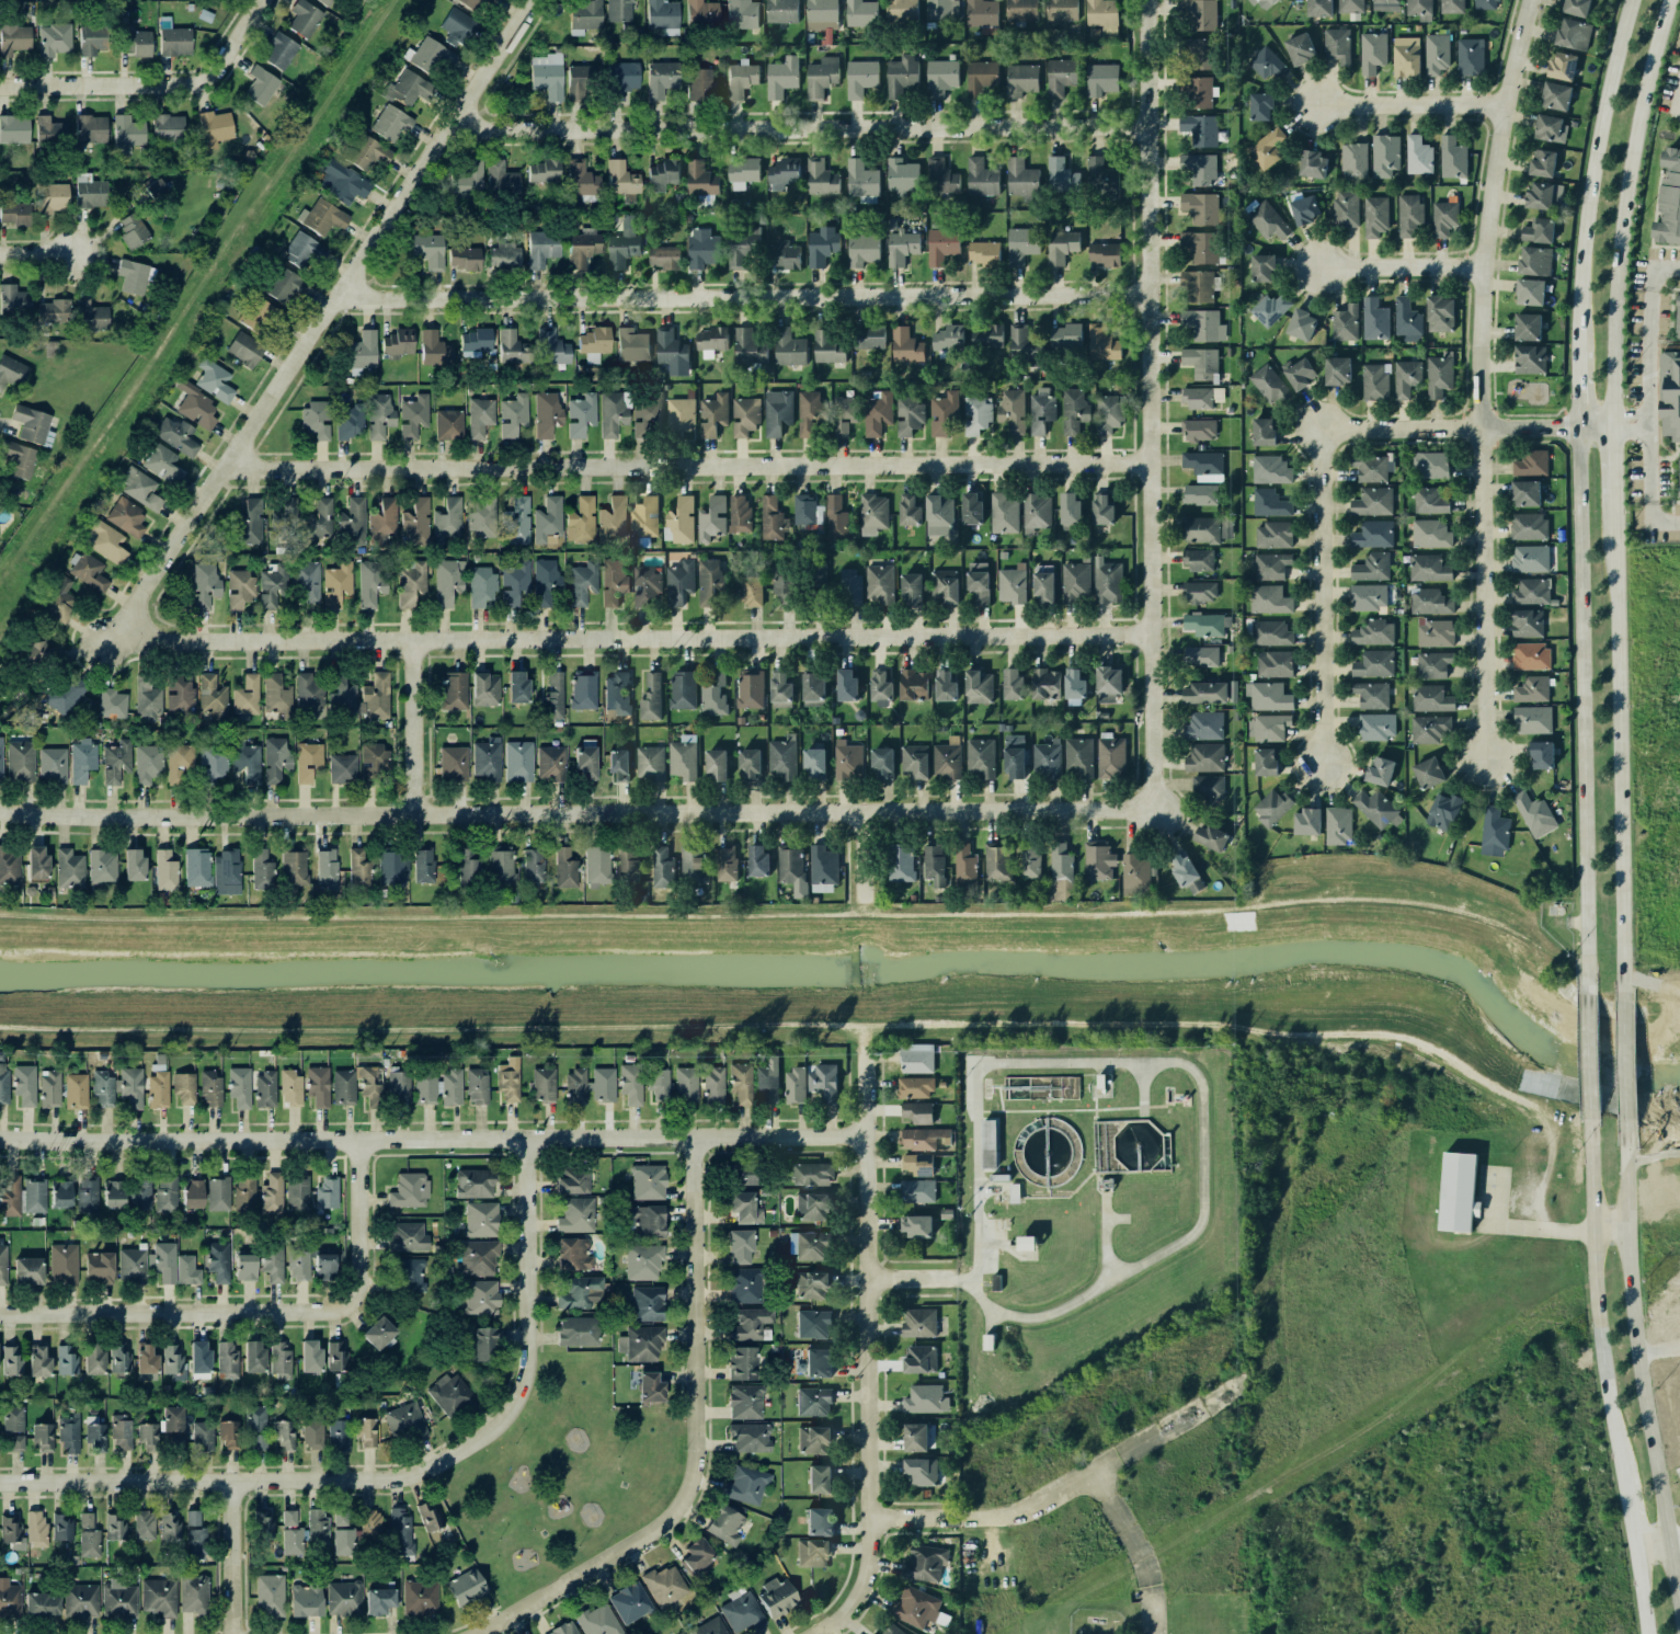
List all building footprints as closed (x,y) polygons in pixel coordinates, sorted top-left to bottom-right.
[(296,16),(287,28),(307,41),(325,14),(303,0),(298,0),(290,12),(296,16)] [(331,10),(337,0),(316,0),(331,10)] [(475,12),(483,0),(492,6),(496,0),(456,0),(475,12)] [(575,2),(575,0),(583,0),(598,0),(598,27),(569,27),(569,3),(575,2)] [(605,20),(604,0),(631,0),(631,1),(628,1),(628,20),(605,20)] [(645,27),(645,0),(660,0),(660,2),(675,2),(676,27),(645,27)] [(686,26),(685,0),(700,0),(700,2),(716,2),(716,25),(686,26)] [(725,26),(725,0),(746,0),(746,1),(755,1),(756,25),(725,26)] [(766,21),(766,0),(796,0),(796,21),(766,21)] [(805,27),(805,0),(835,0),(835,27),(805,27)] [(846,24),(845,0),(859,0),(859,1),(875,1),(875,24),(846,24)] [(885,20),(885,0),(915,0),(915,20),(885,20)] [(925,18),(925,0),(956,0),(956,18),(925,18)] [(980,0),(995,0),(995,25),(965,25),(965,0),(980,0)] [(1006,20),(1005,0),(1035,0),(1036,19),(1006,20)] [(1045,20),(1045,0),(1075,0),(1076,19),(1045,20)] [(1085,23),(1085,0),(1115,0),(1116,34),(1100,34),(1100,23),(1085,23)] [(1188,28),(1187,0),(1213,0),(1213,28),(1188,28)] [(1262,9),(1255,0),(1273,0),(1262,9)] [(1306,14),(1306,0),(1330,0),(1330,14),(1306,14)] [(1337,10),(1337,0),(1361,0),(1361,10),(1337,10)] [(1371,9),(1371,0),(1397,0),(1397,9),(1371,9)] [(1405,13),(1405,0),(1429,0),(1429,13),(1405,13)] [(1440,11),(1440,0),(1462,0),(1462,11),(1440,11)] [(1500,9),(1500,0),(1475,0),(1475,9),(1500,9)] [(1561,10),(1563,0),(1588,0),(1584,16),(1561,10)] [(449,32),(444,41),(460,50),(477,21),(453,7),(441,28),(449,32)] [(1553,43),(1556,28),(1559,30),(1563,16),(1590,24),(1584,50),(1553,43)] [(191,56),(191,29),(171,29),(171,17),(160,17),(160,56),(191,56)] [(39,25),(40,58),(54,58),(54,53),(72,52),(72,24),(39,25)] [(31,26),(0,25),(0,58),(13,58),(13,50),(31,50),(31,26)] [(81,57),(97,56),(97,50),(109,49),(108,26),(79,27),(81,57)] [(1348,28),(1323,28),(1323,56),(1338,56),(1338,65),(1348,65),(1348,28)] [(151,56),(151,31),(126,31),(125,56),(151,56)] [(1305,31),(1283,41),(1293,64),(1310,57),(1308,55),(1314,53),(1305,31)] [(260,57),(282,72),(299,46),(277,32),(260,57)] [(1360,33),(1384,33),(1384,62),(1373,62),(1373,73),(1360,73),(1360,33)] [(1425,34),(1447,34),(1447,65),(1443,65),(1443,68),(1437,68),(1437,75),(1425,75),(1425,34)] [(415,53),(408,49),(402,58),(432,77),(439,66),(447,71),(457,55),(425,36),(415,53)] [(1182,38),(1184,70),(1209,69),(1208,37),(1182,38)] [(1392,37),(1417,37),(1417,73),(1393,73),(1392,37)] [(1458,72),(1456,38),(1482,38),(1482,72),(1458,72)] [(1264,45),(1288,68),(1278,78),(1271,71),(1269,75),(1267,72),(1262,77),(1247,61),(1264,45)] [(1546,75),(1550,57),(1554,58),(1556,50),(1576,55),(1570,80),(1546,75)] [(900,60),(900,53),(912,53),(912,60),(916,60),(916,84),(900,84),(900,98),(885,98),(887,60),(900,60)] [(766,99),(766,62),(784,62),(784,54),(796,54),(796,85),(780,87),(780,99),(766,99)] [(805,64),(819,64),(819,56),(836,56),(836,81),(827,81),(827,85),(821,85),(821,99),(805,99),(805,64)] [(1047,95),(1047,59),(1076,59),(1076,83),(1061,83),(1061,96),(1047,95)] [(846,60),(876,60),(876,85),(860,84),(860,98),(846,98),(846,60)] [(926,60),(956,60),(956,84),(947,84),(947,88),(940,88),(940,98),(926,98),(926,60)] [(965,60),(996,61),(996,84),(980,84),(980,95),(965,95),(965,60)] [(606,62),(636,62),(636,87),(627,88),(628,90),(621,90),(621,100),(614,100),(614,88),(606,88),(606,62)] [(647,62),(676,62),(676,87),(661,87),(661,99),(647,99),(647,62)] [(1086,95),(1086,64),(1116,64),(1116,90),(1099,89),(1099,95),(1086,95)] [(264,108),(281,81),(255,65),(248,75),(254,79),(244,95),(264,108)] [(529,88),(529,65),(559,65),(559,100),(545,100),(545,88),(529,88)] [(567,65),(596,65),(596,83),(579,83),(579,99),(567,99),(567,65)] [(725,99),(725,65),(756,65),(756,82),(746,82),(746,87),(741,87),(741,99),(725,99)] [(1006,65),(1036,65),(1036,90),(1019,90),(1019,96),(1008,96),(1008,90),(1006,90),(1006,65)] [(417,96),(428,102),(436,88),(405,69),(394,87),(388,83),(382,94),(409,110),(417,96)] [(685,69),(708,69),(708,98),(686,99),(685,69)] [(1185,81),(1185,108),(1211,108),(1210,81),(1185,81)] [(1542,104),(1543,98),(1541,98),(1544,81),(1569,87),(1565,110),(1542,104)] [(1250,93),(1271,92),(1271,106),(1268,106),(1268,118),(1253,118),(1253,115),(1250,115),(1250,93)] [(416,119),(384,104),(371,133),(395,143),(402,128),(410,132),(416,119)] [(234,138),(230,113),(214,115),(213,111),(198,114),(204,151),(218,149),(217,141),(234,138)] [(1533,136),(1538,113),(1561,117),(1557,136),(1551,135),(1550,139),(1533,136)] [(49,115),(36,116),(37,146),(69,145),(68,123),(50,123),(49,115)] [(131,115),(114,115),(114,155),(131,155),(131,146),(146,146),(145,122),(131,122),(131,115)] [(184,142),(184,116),(153,115),(153,142),(184,142)] [(1180,115),(1180,147),(1213,147),(1212,115),(1180,115)] [(0,116),(0,143),(29,144),(30,116),(0,116)] [(107,116),(75,116),(75,143),(107,143),(107,116)] [(1276,125),(1283,135),(1271,144),(1277,150),(1273,153),(1277,157),(1262,169),(1246,148),(1276,125)] [(375,161),(384,167),(393,153),(362,133),(345,159),(367,173),(375,161)] [(1372,175),(1372,134),(1397,134),(1397,168),(1390,168),(1390,175),(1372,175)] [(1406,172),(1406,134),(1419,134),(1419,144),(1427,144),(1427,147),(1430,147),(1430,172),(1406,172)] [(1440,134),(1453,134),(1453,145),(1464,145),(1464,175),(1440,175),(1440,134)] [(1340,169),(1340,142),(1364,142),(1365,176),(1345,176),(1345,168),(1340,169)] [(1667,147),(1679,148),(1679,242),(1655,239),(1656,236),(1653,236),(1655,220),(1658,220),(1665,165),(1661,164),(1664,150),(1667,150),(1667,147)] [(1528,173),(1530,159),(1532,159),(1533,151),(1534,151),(1535,148),(1555,151),(1551,176),(1528,173)] [(1302,149),(1318,151),(1318,156),(1326,157),(1323,176),(1298,173),(1302,149)] [(348,207),(356,195),(364,200),(373,185),(326,156),(318,168),(325,172),(316,187),(348,207)] [(1045,156),(1047,193),(1064,192),(1063,156),(1045,156)] [(645,158),(676,157),(676,192),(647,193),(645,158)] [(1180,157),(1180,185),(1211,185),(1211,157),(1180,157)] [(724,159),(725,191),(756,190),(755,158),(724,159)] [(923,158),(955,158),(955,192),(923,192),(923,158)] [(520,195),(520,173),(504,172),(505,160),(489,159),(488,195),(520,195)] [(604,160),(637,159),(638,195),(605,196),(604,160)] [(885,160),(910,159),(911,197),(887,197),(885,160)] [(963,160),(990,159),(991,196),(964,197),(963,160)] [(1082,159),(1116,159),(1117,195),(1082,195),(1082,159)] [(523,161),(549,160),(550,197),(524,197),(523,161)] [(684,160),(684,195),(715,195),(713,160),(684,160)] [(764,161),(765,191),(796,190),(795,160),(764,161)] [(842,161),(843,197),(877,196),(876,160),(842,161)] [(1002,160),(1003,192),(1028,191),(1027,160),(1002,160)] [(451,198),(482,198),(483,161),(467,161),(466,173),(452,172),(451,198)] [(805,161),(805,194),(836,193),(836,161),(805,161)] [(564,162),(588,162),(588,197),(564,197),(564,162)] [(108,208),(107,181),(91,181),(91,174),(76,174),(76,208),(108,208)] [(149,200),(166,194),(161,179),(144,185),(149,200)] [(1524,206),(1525,188),(1531,190),(1532,181),(1552,184),(1548,208),(1524,206)] [(69,184),(40,184),(39,215),(52,215),(52,210),(68,211),(69,184)] [(1332,190),(1332,227),(1357,227),(1357,191),(1332,190)] [(1178,193),(1178,226),(1215,226),(1214,192),(1178,193)] [(1284,201),(1293,228),(1321,219),(1312,192),(1284,201)] [(1362,196),(1363,237),(1387,237),(1386,196),(1362,196)] [(1397,196),(1396,236),(1421,237),(1422,196),(1397,196)] [(303,210),(296,220),(324,237),(331,226),(342,233),(351,218),(318,197),(308,213),(303,210)] [(1262,198),(1293,233),(1281,243),(1273,233),(1266,240),(1244,215),(1262,198)] [(0,203),(0,225),(30,225),(31,203),(0,203)] [(1431,203),(1430,237),(1455,238),(1456,204),(1431,203)] [(151,238),(135,212),(118,222),(125,233),(120,236),(129,251),(151,238)] [(1533,240),(1520,239),(1521,226),(1530,227),(1531,217),(1535,217),(1552,218),(1551,242),(1533,240)] [(605,228),(638,228),(638,254),(624,254),(624,271),(605,271),(605,228)] [(1004,229),(1005,266),(1035,265),(1033,228),(1004,229)] [(311,274),(326,247),(296,231),(282,258),(311,274)] [(562,232),(562,263),(597,262),(596,231),(562,232)] [(804,232),(804,261),(832,261),(832,231),(804,232)] [(923,231),(955,231),(955,270),(923,270),(923,231)] [(524,232),(553,232),(552,256),(542,256),(541,272),(523,272),(524,232)] [(882,232),(918,232),(918,255),(904,255),(904,271),(882,271),(882,232)] [(1180,233),(1181,263),(1216,263),(1215,232),(1180,233)] [(1042,235),(1043,265),(1074,265),(1074,233),(1042,235)] [(411,236),(412,259),(427,259),(428,272),(444,272),(443,235),(411,236)] [(725,237),(727,263),(752,263),(752,237),(725,237)] [(765,238),(765,265),(796,266),(797,238),(765,238)] [(684,240),(685,267),(715,266),(713,239),(684,240)] [(843,241),(877,241),(877,268),(843,268),(843,241)] [(963,242),(964,274),(993,272),(992,241),(963,242)] [(1084,241),(1084,270),(1118,268),(1117,241),(1084,241)] [(489,249),(490,269),(520,268),(519,242),(497,243),(498,249),(489,249)] [(649,245),(648,266),(675,268),(676,247),(649,245)] [(1517,272),(1518,258),(1521,259),(1521,245),(1550,248),(1548,274),(1517,272)] [(450,248),(450,270),(481,270),(481,249),(450,248)] [(1248,253),(1268,253),(1269,282),(1248,282),(1248,253)] [(121,293),(143,296),(146,280),(154,281),(156,267),(120,261),(117,275),(124,277),(121,293)] [(294,291),(301,295),(308,282),(280,268),(266,294),(287,306),(294,291)] [(1178,271),(1178,304),(1215,304),(1214,270),(1178,271)] [(1515,302),(1517,278),(1543,281),(1541,304),(1515,302)] [(30,316),(30,292),(17,292),(17,285),(0,284),(0,316),(30,316)] [(1667,335),(1679,336),(1679,288),(1669,287),(1667,335)] [(1422,295),(1424,335),(1451,333),(1450,294),(1422,295)] [(238,322),(262,335),(269,322),(277,326),(284,312),(252,295),(238,322)] [(1393,295),(1393,334),(1419,333),(1418,311),(1407,311),(1407,295),(1393,295)] [(1280,296),(1290,304),(1267,329),(1248,311),(1260,299),(1269,308),(1280,296)] [(1360,296),(1362,341),(1387,340),(1386,308),(1375,308),(1375,296),(1360,296)] [(89,308),(89,300),(77,300),(78,331),(108,330),(108,307),(89,308)] [(70,301),(38,301),(39,323),(70,323),(70,301)] [(1329,311),(1329,341),(1358,341),(1358,301),(1348,301),(1348,311),(1329,311)] [(1295,306),(1306,311),(1302,320),(1310,323),(1303,340),(1283,331),(1295,306)] [(1175,310),(1176,338),(1219,338),(1219,310),(1175,310)] [(1513,339),(1515,313),(1539,313),(1539,339),(1513,339)] [(1079,323),(1081,362),(1049,363),(1047,324),(1079,323)] [(1085,324),(1087,361),(1124,358),(1123,340),(1104,341),(1102,323),(1085,324)] [(979,324),(999,324),(1001,355),(980,355),(979,324)] [(891,325),(913,325),(913,363),(891,363),(891,325)] [(930,327),(961,325),(962,361),(930,361),(930,327)] [(695,327),(724,327),(724,348),(695,348),(695,327)] [(849,328),(883,327),(883,356),(850,357),(849,328)] [(1008,327),(1031,327),(1031,362),(1008,363),(1008,327)] [(462,333),(462,358),(480,358),(480,350),(493,351),(493,329),(474,328),(474,334),(462,333)] [(578,328),(609,328),(609,365),(578,365),(578,328)] [(617,328),(648,329),(648,364),(616,364),(617,328)] [(770,328),(802,328),(802,368),(770,368),(770,328)] [(414,355),(413,329),(395,329),(395,336),(382,336),(383,355),(414,355)] [(453,344),(438,344),(438,329),(421,330),(422,366),(453,365),(453,344)] [(501,364),(532,363),(532,343),(516,343),(516,329),(500,329),(501,364)] [(655,329),(687,329),(686,366),(654,366),(655,329)] [(731,329),(763,329),(763,366),(732,366),(731,329)] [(810,330),(811,362),(845,361),(844,329),(810,330)] [(237,330),(224,350),(239,361),(238,363),(248,369),(263,346),(237,330)] [(376,330),(360,330),(361,343),(344,343),(345,370),(352,370),(352,376),(359,376),(359,369),(377,368),(376,330)] [(534,330),(567,330),(567,370),(534,370),(534,330)] [(1513,372),(1515,345),(1543,345),(1543,372),(1513,372)] [(1178,347),(1179,369),(1193,369),(1193,381),(1219,381),(1218,347),(1178,347)] [(1655,436),(1679,436),(1679,351),(1655,351),(1655,436)] [(1277,367),(1294,392),(1316,377),(1300,352),(1277,367)] [(2,354),(0,357),(0,393),(1,393),(7,381),(21,388),(31,368),(2,354)] [(232,375),(203,357),(197,367),(203,372),(195,385),(212,395),(211,396),(227,406),(236,392),(225,385),(232,375)] [(1321,357),(1321,381),(1346,381),(1346,357),(1321,357)] [(1449,359),(1449,387),(1440,387),(1440,399),(1427,399),(1427,359),(1449,359)] [(1393,361),(1420,361),(1420,390),(1393,390),(1393,361)] [(1264,363),(1289,395),(1271,408),(1246,377),(1264,363)] [(1360,364),(1387,365),(1386,399),(1360,399),(1360,364)] [(195,422),(194,423),(210,433),(217,420),(211,417),(219,404),(180,380),(176,387),(187,393),(176,411),(195,422)] [(1179,389),(1180,412),(1222,411),(1222,388),(1179,389)] [(1062,390),(1063,438),(1085,438),(1084,390),(1062,390)] [(764,391),(789,391),(790,439),(765,441),(764,391)] [(797,393),(798,436),(818,436),(818,392),(797,393)] [(997,393),(1024,392),(1025,434),(998,435),(997,393)] [(502,401),(501,440),(517,440),(517,426),(528,426),(529,393),(516,393),(516,401),(502,401)] [(535,393),(560,393),(561,442),(536,442),(535,393)] [(394,427),(393,394),(368,395),(369,441),(385,441),(384,428),(394,427)] [(428,428),(429,394),(416,394),(416,402),(401,402),(401,422),(402,422),(401,440),(417,440),(417,427),(428,428)] [(601,395),(599,438),(625,438),(626,396),(601,395)] [(632,395),(631,439),(654,439),(655,396),(632,395)] [(826,395),(827,434),(853,434),(852,395),(826,395)] [(698,397),(725,396),(725,439),(699,439),(698,397)] [(1093,397),(1094,433),(1124,432),(1123,396),(1093,397)] [(567,397),(565,441),(592,441),(593,397),(567,397)] [(962,398),(988,397),(990,435),(963,436),(962,398)] [(1029,398),(1030,437),(1054,436),(1053,397),(1029,398)] [(665,398),(692,398),(692,441),(665,439),(665,398)] [(860,399),(860,438),(882,438),(882,398),(860,399)] [(730,399),(756,399),(756,437),(731,437),(730,399)] [(928,399),(929,437),(948,436),(947,399),(928,399)] [(496,400),(470,400),(469,440),(484,440),(484,426),(495,426),(496,400)] [(894,401),(895,437),(922,437),(921,400),(894,401)] [(329,402),(308,402),(309,409),(302,409),(302,429),(306,429),(306,442),(330,441),(329,402)] [(337,438),(364,438),(364,403),(353,404),(353,411),(336,411),(337,438)] [(22,423),(18,439),(50,448),(53,437),(47,436),(53,416),(15,405),(10,420),(22,423)] [(464,411),(436,411),(436,440),(463,440),(464,411)] [(194,432),(168,414),(154,434),(192,460),(201,446),(189,438),(194,432)] [(1247,418),(1273,418),(1275,446),(1248,446),(1247,418)] [(1179,420),(1180,443),(1214,443),(1214,420),(1179,420)] [(0,457),(14,461),(10,475),(29,481),(38,450),(5,441),(0,457)] [(179,456),(156,442),(141,466),(175,486),(183,473),(173,467),(179,456)] [(1508,448),(1509,475),(1546,473),(1546,448),(1508,448)] [(1671,449),(1679,449),(1679,499),(1672,500),(1671,449)] [(1415,453),(1416,479),(1447,478),(1445,452),(1415,453)] [(1180,455),(1180,479),(1221,478),(1221,454),(1180,455)] [(1250,455),(1289,454),(1290,483),(1250,483),(1250,455)] [(1349,455),(1349,481),(1386,480),(1385,455),(1349,455)] [(156,514),(164,502),(152,494),(158,484),(131,466),(117,488),(156,514)] [(1508,480),(1509,503),(1541,502),(1540,479),(1508,480)] [(1179,484),(1179,504),(1219,504),(1219,485),(1179,484)] [(1347,487),(1347,514),(1390,514),(1390,487),(1347,487)] [(1412,488),(1412,515),(1448,514),(1448,488),(1412,488)] [(1253,490),(1272,490),(1272,498),(1292,498),(1292,517),(1253,517),(1253,490)] [(1058,493),(1059,527),(1078,527),(1077,492),(1058,493)] [(692,493),(693,544),(671,544),(670,494),(692,493)] [(960,494),(979,493),(980,526),(961,526),(960,494)] [(1089,493),(1089,524),(1112,524),(1111,493),(1089,493)] [(118,494),(103,518),(135,539),(144,527),(137,524),(142,516),(138,513),(140,510),(118,494)] [(534,494),(560,494),(560,547),(534,546),(534,494)] [(723,494),(723,541),(698,540),(699,494),(723,494)] [(762,494),(777,494),(778,545),(763,545),(762,494)] [(824,494),(824,539),(843,539),(843,494),(824,494)] [(923,494),(952,494),(953,544),(923,545),(923,494)] [(990,494),(1017,494),(1016,538),(988,538),(990,494)] [(565,495),(590,495),(590,544),(565,544),(565,495)] [(596,496),(621,495),(622,540),(597,540),(596,496)] [(728,495),(729,534),(751,534),(750,495),(728,495)] [(1024,495),(1022,537),(1050,537),(1050,495),(1024,495)] [(434,545),(446,544),(445,538),(462,537),(460,496),(445,497),(445,512),(433,513),(434,545)] [(529,497),(513,496),(512,513),(506,513),(506,545),(529,545),(529,497)] [(630,496),(661,496),(660,540),(629,540),(630,496)] [(896,496),(896,526),(917,525),(917,496),(896,496)] [(430,544),(429,497),(413,498),(413,512),(402,512),(402,545),(430,544)] [(497,537),(496,497),(478,497),(478,505),(467,505),(468,538),(497,537)] [(262,517),(262,498),(242,498),(244,546),(263,545),(262,517)] [(297,498),(283,498),(283,513),(270,513),(271,535),(291,534),(290,521),(298,521),(297,498)] [(333,518),(332,498),(316,498),(316,520),(306,520),(306,547),(317,546),(317,539),(333,538),(332,518),(333,518)] [(365,498),(349,498),(348,514),(338,514),(337,535),(352,535),(352,546),(364,546),(365,498)] [(397,537),(397,498),(381,498),(381,514),(370,513),(369,545),(387,546),(387,536),(397,537)] [(795,498),(816,499),(814,539),(792,538),(795,498)] [(860,499),(884,499),(884,536),(859,535),(860,499)] [(1510,513),(1510,540),(1544,539),(1543,513),(1510,513)] [(1180,517),(1181,545),(1233,544),(1232,516),(1180,517)] [(125,538),(97,519),(89,531),(95,535),(88,547),(120,568),(129,554),(119,548),(125,538)] [(1408,521),(1408,548),(1447,547),(1445,519),(1408,521)] [(1347,532),(1358,532),(1358,522),(1390,521),(1391,548),(1347,548),(1347,532)] [(1254,523),(1291,523),(1290,549),(1254,548),(1254,523)] [(1508,545),(1508,571),(1544,571),(1544,545),(1508,545)] [(1181,550),(1181,573),(1225,572),(1225,550),(1181,550)] [(66,573),(104,594),(111,582),(98,575),(104,565),(78,551),(66,573)] [(1363,562),(1363,553),(1386,553),(1386,581),(1347,581),(1347,562),(1363,562)] [(1254,556),(1284,556),(1284,582),(1254,582),(1254,556)] [(1407,558),(1408,582),(1448,581),(1447,557),(1407,558)] [(599,559),(624,559),(622,606),(598,605),(599,559)] [(452,609),(452,593),(463,593),(463,573),(466,573),(465,560),(436,561),(436,609),(452,609)] [(697,560),(698,603),(723,603),(722,560),(697,560)] [(824,560),(802,560),(803,601),(825,601),(824,560)] [(324,610),(341,610),(341,595),(353,595),(353,561),(340,561),(340,569),(325,569),(324,610)] [(426,561),(398,561),(399,609),(415,609),(415,595),(427,595),(426,561)] [(530,561),(518,561),(518,568),(502,568),(502,608),(518,608),(519,593),(530,593),(530,561)] [(532,561),(555,561),(553,613),(532,613),(532,561)] [(387,595),(388,563),(361,562),(360,609),(377,610),(377,595),(387,595)] [(321,563),(296,563),(296,603),(320,604),(321,563)] [(665,564),(692,563),(693,607),(666,608),(665,564)] [(1062,563),(1087,563),(1087,605),(1062,605),(1062,563)] [(221,597),(221,578),(215,579),(215,564),(193,564),(194,610),(210,610),(210,597),(221,597)] [(260,571),(260,592),(260,609),(277,609),(277,597),(288,597),(288,564),(268,564),(268,571),(260,571)] [(633,564),(659,564),(659,609),(633,609),(633,564)] [(1096,564),(1122,564),(1122,609),(1095,609),(1096,564)] [(865,567),(890,565),(891,606),(867,607),(865,567)] [(568,567),(586,567),(586,609),(568,609),(568,567)] [(770,569),(772,603),(799,602),(798,568),(770,569)] [(996,568),(1024,569),(1024,603),(996,603),(996,568)] [(469,569),(470,589),(470,609),(484,608),(484,601),(496,601),(496,569),(469,569)] [(1031,570),(1050,570),(1050,604),(1031,604),(1031,570)] [(962,572),(963,603),(988,603),(987,571),(962,572)] [(229,572),(228,610),(243,610),(243,602),(255,602),(255,573),(229,572)] [(841,574),(839,603),(859,604),(860,575),(841,574)] [(899,575),(919,574),(921,605),(900,606),(899,575)] [(929,574),(955,575),(955,603),(929,602),(929,574)] [(66,592),(73,583),(64,576),(40,609),(62,624),(79,601),(66,592)] [(735,578),(759,576),(761,609),(736,610),(735,578)] [(1510,579),(1547,579),(1547,605),(1510,605),(1510,579)] [(1180,582),(1180,610),(1221,610),(1221,582),(1180,582)] [(1347,586),(1348,610),(1383,610),(1383,585),(1347,586)] [(1407,590),(1408,614),(1452,613),(1451,587),(1407,590)] [(1250,589),(1282,589),(1282,598),(1290,598),(1290,612),(1250,612),(1250,589)] [(1508,612),(1509,638),(1544,637),(1544,610),(1508,612)] [(1185,618),(1185,640),(1228,639),(1227,616),(1185,618)] [(1358,628),(1357,617),(1390,616),(1391,645),(1348,647),(1348,628),(1358,628)] [(1250,619),(1291,619),(1291,647),(1252,648),(1250,619)] [(1416,621),(1416,647),(1452,647),(1452,621),(1416,621)] [(25,663),(59,662),(58,650),(46,651),(46,642),(24,643),(25,663)] [(1511,644),(1547,644),(1547,670),(1511,670),(1511,644)] [(1181,648),(1181,674),(1219,674),(1219,648),(1181,648)] [(1256,652),(1256,678),(1292,677),(1291,651),(1256,652)] [(1415,653),(1416,681),(1451,679),(1450,651),(1415,653)] [(1359,660),(1359,652),(1388,652),(1388,676),(1347,676),(1347,660),(1359,660)] [(1092,667),(1093,705),(1119,704),(1118,666),(1092,667)] [(998,669),(998,699),(1019,698),(1018,667),(998,669)] [(602,669),(628,669),(628,720),(602,719),(602,669)] [(898,669),(898,697),(924,697),(924,669),(898,669)] [(934,669),(934,699),(955,699),(955,669),(934,669)] [(961,670),(962,705),(991,704),(990,669),(961,670)] [(1029,669),(1030,699),(1047,699),(1045,669),(1029,669)] [(1062,670),(1063,697),(1084,697),(1083,669),(1062,670)] [(667,670),(693,670),(694,710),(668,710),(667,670)] [(833,671),(855,670),(855,702),(833,704),(833,671)] [(639,671),(658,671),(658,719),(639,719),(639,671)] [(699,671),(725,671),(727,718),(699,719),(699,671)] [(766,671),(787,671),(788,704),(766,705),(766,671)] [(63,718),(88,687),(69,672),(44,702),(63,718)] [(389,672),(373,672),(373,686),(360,687),(360,714),(367,714),(367,719),(389,719),(389,672)] [(505,672),(505,702),(525,702),(525,679),(519,679),(519,672),(505,672)] [(544,672),(562,673),(561,711),(542,711),(544,672)] [(865,672),(866,705),(891,704),(890,672),(865,672)] [(265,713),(281,713),(281,720),(292,719),(292,686),(281,687),(280,673),(264,674),(265,713)] [(297,713),(325,712),(324,681),(311,681),(311,673),(296,673),(297,713)] [(443,710),(467,710),(467,673),(444,673),(443,710)] [(798,673),(822,673),(822,706),(798,706),(798,673)] [(227,688),(216,688),(216,674),(200,674),(200,713),(210,713),(210,720),(228,720),(227,688)] [(259,674),(244,674),(244,689),(233,689),(233,715),(259,715),(259,674)] [(473,707),(499,706),(498,674),(472,675),(473,707)] [(735,675),(759,674),(761,708),(736,708),(735,675)] [(151,688),(152,676),(139,675),(137,722),(161,722),(162,689),(151,688)] [(167,714),(192,715),(193,682),(182,682),(182,676),(168,675),(167,693),(168,693),(167,714)] [(568,675),(568,709),(593,709),(593,675),(568,675)] [(356,685),(345,685),(345,676),(328,676),(329,716),(357,715),(356,685)] [(1513,677),(1545,677),(1546,701),(1513,701),(1513,677)] [(1178,682),(1178,706),(1223,705),(1223,682),(1178,682)] [(1248,684),(1250,711),(1293,709),(1292,693),(1281,693),(1280,682),(1248,684)] [(1348,684),(1348,697),(1355,697),(1355,709),(1387,708),(1386,683),(1348,684)] [(1410,685),(1442,684),(1442,695),(1451,695),(1451,712),(1412,712),(1410,685)] [(127,719),(128,695),(116,694),(116,689),(100,688),(99,717),(127,719)] [(1512,709),(1512,732),(1547,731),(1546,708),(1512,709)] [(1180,712),(1181,739),(1223,738),(1222,711),(1180,712)] [(1252,716),(1252,742),(1281,741),(1280,728),(1291,728),(1291,715),(1252,716)] [(1356,716),(1356,742),(1394,742),(1394,716),(1356,716)] [(1409,716),(1450,716),(1450,729),(1441,729),(1441,740),(1410,741),(1409,716)] [(87,785),(86,770),(98,770),(97,745),(91,746),(90,738),(80,738),(80,744),(71,744),(72,785),(87,785)] [(265,738),(265,785),(281,785),(281,770),(292,770),(292,752),(286,752),(286,739),(265,738)] [(1096,738),(1096,777),(1124,776),(1124,738),(1096,738)] [(104,747),(104,767),(104,786),(121,785),(121,772),(132,772),(131,739),(119,739),(120,747),(104,747)] [(834,740),(860,740),(861,777),(834,778),(834,740)] [(967,740),(993,740),(993,780),(967,780),(967,740)] [(1064,741),(1088,740),(1090,778),(1065,779),(1064,741)] [(1001,742),(1024,741),(1024,780),(1001,781),(1001,742)] [(1523,742),(1524,767),(1551,765),(1548,741),(1523,742)] [(35,782),(35,742),(8,742),(7,781),(35,782)] [(260,746),(244,746),(244,742),(232,742),(233,769),(244,769),(244,784),(260,783),(260,746)] [(498,742),(469,742),(470,775),(478,774),(478,776),(483,776),(483,782),(499,782),(498,742)] [(533,743),(505,742),(505,782),(532,783),(533,743)] [(666,742),(694,742),(694,784),(665,782),(666,742)] [(767,742),(792,742),(792,781),(767,781),(767,742)] [(933,743),(959,743),(958,785),(932,785),(933,743)] [(1182,744),(1184,772),(1222,770),(1221,743),(1182,744)] [(323,744),(297,745),(297,785),(312,785),(312,770),(323,770),(323,744)] [(633,745),(659,744),(660,785),(635,786),(633,745)] [(900,744),(923,744),(924,784),(900,785),(900,744)] [(169,786),(183,785),(183,771),(194,771),(194,745),(168,746),(169,786)] [(1031,745),(1058,745),(1059,787),(1031,788),(1031,745)] [(151,785),(151,778),(162,778),(161,746),(136,747),(136,768),(137,768),(137,786),(151,785)] [(200,767),(201,767),(201,779),(226,780),(228,747),(201,746),(200,767)] [(362,746),(362,784),(377,784),(377,774),(390,774),(390,746),(362,746)] [(570,746),(592,746),(592,786),(570,786),(570,746)] [(797,746),(825,746),(824,781),(796,780),(797,746)] [(440,748),(441,782),(468,781),(467,747),(440,748)] [(601,747),(625,747),(625,785),(601,785),(601,747)] [(867,749),(890,747),(890,781),(868,782),(867,749)] [(39,749),(40,784),(68,783),(67,749),(39,749)] [(538,749),(563,749),(563,786),(538,786),(538,749)] [(1250,749),(1252,775),(1277,775),(1276,749),(1250,749)] [(701,750),(724,750),(724,785),(701,785),(701,750)] [(734,750),(757,750),(757,784),(734,784),(734,750)] [(1364,754),(1358,779),(1384,787),(1391,762),(1364,754)] [(1406,766),(1418,790),(1443,778),(1431,754),(1406,766)] [(357,755),(330,756),(330,783),(358,782),(357,755)] [(1190,777),(1190,801),(1223,801),(1223,777),(1190,777)] [(1249,809),(1267,829),(1292,805),(1275,786),(1249,809)] [(1511,802),(1533,788),(1558,827),(1535,841),(1511,802)] [(1348,800),(1380,832),(1401,811),(1381,790),(1371,800),(1360,789),(1348,800)] [(1433,795),(1442,799),(1445,791),(1459,798),(1442,833),(1420,822),(1433,795)] [(1289,832),(1290,812),(1295,812),(1298,808),(1315,808),(1314,833),(1289,832)] [(1323,809),(1323,844),(1349,844),(1349,809),(1323,809)] [(1482,809),(1510,812),(1505,850),(1476,847),(1482,809)] [(1193,818),(1227,836),(1218,853),(1185,835),(1193,818)] [(1047,841),(1070,841),(1071,883),(1047,883),(1047,841)] [(743,843),(763,843),(763,878),(742,878),(743,843)] [(1041,877),(1040,844),(1020,845),(1021,878),(1041,877)] [(1083,844),(1108,844),(1109,878),(1083,878),(1083,844)] [(650,845),(674,845),(674,893),(650,893),(650,845)] [(808,845),(835,845),(835,891),(808,891),(808,845)] [(919,845),(942,845),(942,883),(919,883),(919,845)] [(956,845),(979,845),(976,888),(955,888),(956,845)] [(1178,845),(1198,878),(1180,888),(1162,856),(1178,845)] [(19,885),(20,852),(7,852),(7,846),(0,846),(0,885),(19,885)] [(513,846),(488,847),(489,886),(514,885),(513,846)] [(682,846),(681,881),(705,882),(706,847),(682,846)] [(983,846),(1006,846),(1005,881),(982,881),(983,846)] [(24,847),(24,879),(45,878),(45,855),(39,855),(39,847),(24,847)] [(552,847),(573,847),(573,894),(551,894),(552,847)] [(712,847),(734,847),(735,881),(713,882),(712,847)] [(776,847),(799,847),(798,887),(775,885),(776,847)] [(54,848),(54,888),(82,888),(82,855),(69,855),(69,848),(54,848)] [(364,848),(349,849),(350,889),(371,888),(370,862),(364,862),(364,848)] [(582,849),(609,848),(612,891),(583,892),(582,849)] [(616,848),(638,848),(639,888),(617,888),(616,848)] [(884,848),(912,848),(912,889),(883,889),(884,848)] [(122,849),(122,880),(141,881),(141,858),(136,858),(137,849),(122,849)] [(153,849),(153,889),(174,890),(175,861),(168,861),(168,849),(153,849)] [(210,849),(185,850),(186,887),(211,887),(210,849)] [(253,849),(254,889),(275,889),(274,863),(267,863),(267,849),(253,849)] [(481,859),(473,859),(474,849),(459,849),(458,885),(480,886),(481,859)] [(116,850),(88,851),(89,883),(116,883),(116,850)] [(433,883),(434,850),(415,850),(414,883),(433,883)] [(524,882),(544,882),(543,850),(523,850),(524,882)] [(318,851),(317,887),(336,888),(337,851),(318,851)] [(214,852),(215,895),(240,895),(240,852),(214,852)] [(307,852),(282,852),(283,886),(307,885),(307,852)] [(1121,852),(1147,853),(1146,891),(1120,890),(1121,852)] [(408,886),(408,853),(379,853),(379,886),(408,886)] [(901,1071),(901,1064),(899,1064),(899,1051),(930,1051),(930,1071),(901,1071)] [(520,1102),(519,1057),(507,1057),(508,1065),(497,1065),(498,1094),(505,1094),(505,1102),(520,1102)] [(813,1063),(834,1063),(834,1104),(821,1104),(821,1088),(807,1088),(807,1072),(813,1072),(813,1063)] [(0,1064),(0,1104),(7,1104),(9,1064),(0,1064)] [(618,1093),(618,1065),(638,1064),(639,1106),(625,1106),(625,1093),(618,1093)] [(728,1064),(748,1064),(748,1104),(735,1105),(735,1087),(729,1087),(728,1064)] [(11,1065),(11,1094),(19,1095),(18,1107),(33,1107),(33,1065),(11,1065)] [(756,1066),(766,1065),(766,1073),(775,1073),(776,1099),(762,1099),(761,1090),(756,1090),(756,1066)] [(784,1071),(790,1071),(790,1065),(802,1065),(803,1101),(784,1101),(784,1071)] [(248,1067),(226,1067),(226,1097),(233,1097),(233,1109),(248,1109),(248,1067)] [(329,1067),(307,1068),(307,1097),(314,1096),(314,1109),(330,1109),(329,1067)] [(383,1068),(356,1067),(356,1080),(362,1080),(361,1097),(367,1097),(367,1108),(382,1108),(383,1068)] [(571,1090),(564,1090),(564,1073),(571,1073),(571,1067),(583,1067),(583,1104),(571,1104),(571,1090)] [(592,1098),(591,1069),(612,1067),(612,1097),(592,1098)] [(674,1067),(694,1067),(695,1101),(674,1101),(674,1067)] [(702,1072),(709,1072),(709,1067),(721,1067),(721,1102),(702,1102),(702,1072)] [(142,1110),(142,1069),(121,1069),(121,1079),(107,1079),(107,1071),(93,1071),(92,1097),(95,1097),(95,1108),(114,1108),(114,1093),(126,1093),(126,1110),(142,1110)] [(489,1075),(480,1075),(481,1069),(467,1069),(467,1105),(488,1105),(489,1075)] [(555,1069),(534,1069),(533,1101),(555,1101),(555,1069)] [(303,1076),(295,1076),(295,1070),(282,1070),(281,1106),(302,1107),(303,1076)] [(645,1070),(666,1070),(666,1099),(652,1099),(652,1093),(651,1093),(651,1088),(645,1088),(645,1070)] [(61,1108),(60,1071),(40,1071),(40,1108),(61,1108)] [(356,1105),(355,1071),(333,1071),(334,1105),(356,1105)] [(409,1103),(410,1072),(388,1071),(388,1103),(409,1103)] [(462,1105),(462,1071),(442,1071),(442,1081),(437,1081),(437,1071),(415,1071),(415,1105),(436,1104),(436,1095),(442,1095),(442,1106),(462,1105)] [(147,1074),(149,1108),(169,1108),(168,1073),(147,1074)] [(193,1073),(170,1073),(170,1094),(175,1095),(175,1098),(178,1098),(178,1105),(193,1105),(193,1073)] [(222,1073),(201,1074),(201,1107),(222,1107),(222,1073)] [(276,1107),(276,1073),(256,1073),(256,1107),(276,1107)] [(1092,1073),(1102,1073),(1104,1081),(1110,1081),(1110,1098),(1093,1099),(1092,1073)] [(85,1074),(62,1074),(62,1108),(85,1108),(85,1074)] [(896,1096),(896,1077),(932,1076),(932,1089),(927,1089),(927,1096),(896,1096)] [(900,1102),(929,1101),(929,1122),(911,1123),(911,1116),(900,1116),(900,1102)] [(976,1119),(991,1119),(992,1165),(976,1165),(976,1119)] [(898,1130),(935,1130),(935,1140),(932,1140),(932,1151),(898,1151),(898,1130)] [(1438,1151),(1476,1153),(1473,1201),(1478,1202),(1477,1214),(1470,1214),(1468,1233),(1431,1231),(1438,1151)] [(900,1155),(932,1154),(932,1175),(907,1176),(907,1167),(901,1167),(900,1155)] [(718,1161),(751,1159),(752,1184),(719,1185),(718,1161)] [(791,1163),(832,1163),(832,1185),(791,1185),(791,1163)] [(629,1168),(664,1167),(665,1198),(630,1199),(629,1168)] [(456,1198),(495,1199),(495,1170),(456,1170),(456,1198)] [(552,1172),(587,1170),(587,1192),(553,1192),(552,1172)] [(282,1215),(283,1173),(268,1173),(267,1186),(262,1185),(261,1214),(282,1215)] [(389,1207),(428,1206),(427,1173),(397,1174),(397,1192),(388,1193),(389,1207)] [(21,1176),(7,1176),(7,1191),(0,1191),(0,1217),(20,1217),(21,1176)] [(178,1176),(156,1176),(155,1213),(177,1213),(178,1176)] [(339,1208),(338,1177),(322,1177),(323,1187),(315,1187),(316,1208),(339,1208)] [(22,1214),(46,1213),(46,1178),(22,1178),(22,1214)] [(77,1213),(98,1213),(99,1178),(78,1178),(77,1213)] [(208,1211),(230,1211),(230,1178),(208,1179),(208,1211)] [(255,1178),(234,1178),(235,1212),(256,1212),(255,1178)] [(288,1211),(310,1210),(309,1178),(287,1178),(288,1211)] [(1095,1179),(1109,1179),(1110,1188),(1095,1189),(1095,1179)] [(72,1181),(51,1181),(51,1209),(72,1208),(72,1181)] [(124,1209),(125,1181),(104,1181),(104,1208),(124,1209)] [(131,1210),(152,1209),(151,1181),(138,1181),(138,1189),(130,1189),(131,1210)] [(203,1208),(204,1181),(183,1181),(182,1208),(203,1208)] [(901,1181),(932,1181),(932,1202),(901,1203),(901,1181)] [(1007,1184),(1016,1184),(1016,1201),(1008,1202),(1007,1184)] [(795,1193),(822,1192),(822,1210),(816,1210),(816,1220),(796,1221),(795,1193)] [(720,1195),(746,1193),(747,1221),(731,1221),(731,1211),(720,1211),(720,1195)] [(552,1199),(591,1199),(591,1231),(552,1231),(552,1199)] [(466,1238),(499,1237),(498,1202),(465,1203),(466,1238)] [(621,1208),(656,1207),(658,1238),(622,1239),(621,1208)] [(903,1215),(927,1215),(927,1236),(904,1237),(903,1231),(896,1231),(895,1222),(903,1221),(903,1215)] [(429,1251),(429,1236),(424,1236),(424,1223),(390,1224),(390,1251),(429,1251)] [(724,1231),(747,1230),(748,1252),(742,1252),(742,1261),(724,1262),(724,1231)] [(795,1232),(823,1232),(823,1248),(819,1248),(819,1259),(796,1260),(795,1232)] [(1009,1234),(1030,1234),(1030,1250),(1010,1250),(1009,1234)] [(551,1239),(588,1239),(588,1270),(551,1271),(551,1239)] [(499,1242),(462,1242),(462,1265),(456,1265),(456,1277),(494,1276),(494,1257),(499,1256),(499,1242)] [(176,1243),(154,1244),(155,1254),(149,1255),(149,1270),(162,1270),(162,1285),(177,1285),(176,1243)] [(215,1284),(230,1284),(229,1243),(209,1243),(209,1272),(214,1272),(215,1284)] [(283,1243),(262,1244),(263,1273),(269,1272),(269,1284),(284,1283),(283,1243)] [(79,1245),(51,1244),(50,1285),(78,1286),(79,1245)] [(624,1247),(660,1246),(661,1279),(625,1280),(624,1247)] [(309,1281),(310,1250),(289,1249),(288,1281),(309,1281)] [(119,1250),(119,1284),(147,1283),(146,1250),(119,1250)] [(113,1253),(85,1254),(86,1285),(114,1284),(113,1253)] [(335,1254),(314,1254),(314,1281),(335,1281),(335,1254)] [(175,1255),(175,1283),(199,1283),(199,1269),(192,1269),(192,1255),(175,1255)] [(256,1255),(236,1255),(236,1281),(257,1281),(256,1255)] [(43,1285),(43,1259),(15,1259),(15,1285),(43,1285)] [(388,1278),(388,1291),(426,1292),(426,1282),(424,1282),(424,1259),(397,1259),(397,1278),(388,1278)] [(724,1269),(753,1269),(754,1304),(724,1304),(724,1269)] [(796,1270),(825,1270),(825,1290),(822,1290),(822,1300),(796,1300),(796,1270)] [(556,1279),(597,1278),(598,1310),(557,1311),(556,1279)] [(498,1281),(465,1281),(465,1315),(498,1315),(498,1281)] [(631,1287),(671,1287),(671,1321),(631,1321),(631,1287)] [(733,1312),(769,1311),(770,1340),(724,1342),(723,1323),(734,1323),(733,1312)] [(796,1312),(827,1311),(827,1325),(824,1325),(824,1338),(796,1338),(796,1312)] [(903,1311),(934,1311),(934,1336),(898,1336),(898,1322),(903,1322),(903,1311)] [(360,1334),(379,1353),(399,1334),(380,1315),(360,1334)] [(557,1317),(596,1316),(596,1344),(557,1344),(557,1317)] [(498,1328),(471,1328),(472,1361),(498,1361),(498,1328)] [(626,1328),(655,1328),(655,1362),(626,1363),(626,1328)] [(979,1334),(988,1334),(988,1350),(979,1350),(979,1334)] [(298,1340),(298,1372),(319,1372),(319,1348),(313,1349),(313,1340),(298,1340)] [(241,1341),(242,1372),(263,1371),(262,1348),(258,1348),(258,1341),(241,1341)] [(209,1342),(191,1342),(191,1379),(209,1379),(209,1342)] [(238,1350),(234,1350),(234,1342),(219,1342),(220,1379),(239,1379),(238,1350)] [(273,1380),(292,1379),(290,1342),(271,1343),(273,1380)] [(343,1343),(328,1342),(328,1371),(348,1371),(349,1352),(342,1352),(343,1343)] [(102,1343),(83,1343),(84,1375),(103,1375),(102,1343)] [(136,1374),(158,1375),(158,1355),(152,1355),(152,1344),(137,1344),(136,1374)] [(3,1375),(23,1376),(24,1360),(17,1360),(17,1345),(3,1345),(3,1375)] [(45,1358),(45,1345),(29,1346),(30,1377),(51,1376),(51,1358),(45,1358)] [(77,1345),(57,1346),(58,1376),(77,1375),(77,1345)] [(107,1373),(130,1373),(129,1345),(107,1345),(107,1373)] [(163,1345),(163,1374),(171,1374),(171,1381),(186,1381),(186,1355),(178,1355),(178,1345),(163,1345)] [(904,1346),(934,1346),(934,1372),(900,1373),(899,1358),(904,1358),(904,1346)] [(728,1347),(753,1347),(753,1379),(729,1380),(728,1347)] [(800,1348),(830,1348),(830,1361),(823,1361),(824,1374),(800,1375),(800,1348)] [(427,1391),(449,1421),(477,1401),(455,1371),(427,1391)] [(637,1372),(651,1372),(651,1383),(660,1383),(660,1398),(638,1399),(637,1372)] [(724,1385),(758,1384),(758,1418),(725,1418),(724,1385)] [(908,1385),(937,1384),(937,1397),(946,1396),(946,1410),(901,1413),(901,1398),(908,1398),(908,1385)] [(796,1387),(831,1387),(831,1406),(821,1406),(821,1416),(796,1417),(796,1387)] [(428,1435),(417,1402),(384,1412),(395,1445),(428,1435)] [(267,1406),(247,1406),(246,1431),(266,1432),(267,1406)] [(24,1407),(4,1407),(4,1434),(9,1434),(9,1451),(24,1451),(24,1407)] [(184,1407),(164,1407),(165,1445),(185,1444),(184,1407)] [(113,1451),(131,1451),(131,1415),(113,1415),(113,1451)] [(61,1454),(80,1454),(79,1416),(59,1417),(61,1454)] [(86,1444),(94,1444),(94,1453),(107,1453),(106,1425),(98,1425),(98,1416),(86,1417),(86,1444)] [(329,1419),(330,1451),(349,1451),(349,1419),(329,1419)] [(376,1448),(376,1419),(356,1419),(356,1439),(362,1439),(362,1448),(376,1448)] [(220,1422),(221,1449),(240,1449),(240,1421),(220,1422)] [(295,1422),(274,1421),(274,1440),(279,1441),(278,1451),(294,1451),(295,1422)] [(324,1421),(304,1421),(304,1450),(323,1451),(324,1421)] [(194,1449),(214,1449),(214,1422),(193,1422),(194,1449)] [(54,1452),(54,1424),(35,1425),(35,1453),(54,1452)] [(158,1424),(137,1425),(138,1447),(159,1446),(158,1424)] [(725,1426),(767,1424),(768,1452),(733,1453),(732,1439),(725,1439),(725,1426)] [(899,1424),(921,1424),(922,1450),(900,1451),(899,1424)] [(799,1426),(826,1426),(826,1454),(800,1454),(799,1426)] [(264,1435),(250,1435),(250,1450),(264,1450),(264,1435)] [(898,1456),(935,1455),(935,1485),(907,1485),(907,1473),(898,1473),(898,1456)] [(734,1462),(769,1472),(765,1487),(759,1485),(754,1505),(718,1494),(723,1477),(730,1479),(734,1462)] [(803,1465),(825,1465),(825,1492),(803,1492),(803,1465)] [(713,1497),(742,1521),(732,1533),(739,1538),(730,1549),(723,1542),(719,1544),(695,1526),(705,1512),(702,1510),(713,1497)] [(443,1525),(431,1502),(417,1510),(429,1533),(443,1525)] [(413,1556),(412,1508),(392,1509),(393,1556),(413,1556)] [(803,1508),(826,1508),(826,1535),(803,1535),(803,1508)] [(328,1510),(309,1510),(308,1541),(318,1541),(318,1546),(327,1546),(328,1510)] [(362,1540),(381,1539),(380,1510),(361,1511),(362,1540)] [(46,1548),(46,1511),(28,1512),(28,1548),(46,1548)] [(135,1540),(155,1540),(154,1511),(135,1511),(135,1540)] [(207,1528),(200,1528),(200,1511),(188,1511),(186,1555),(206,1556),(207,1528)] [(271,1512),(256,1511),(255,1532),(270,1533),(271,1512)] [(283,1526),(297,1526),(297,1511),(283,1511),(283,1526)] [(80,1557),(100,1557),(100,1530),(93,1530),(93,1513),(80,1513),(80,1557)] [(160,1513),(160,1541),(179,1541),(180,1514),(160,1513)] [(334,1528),(334,1556),(355,1556),(355,1528),(348,1528),(348,1513),(334,1513),(334,1528)] [(1,1543),(11,1543),(11,1550),(25,1550),(26,1536),(20,1536),(21,1515),(2,1514),(1,1543)] [(52,1541),(74,1541),(74,1515),(53,1514),(52,1541)] [(106,1541),(127,1541),(126,1520),(113,1521),(113,1514),(105,1515),(106,1541)] [(303,1528),(285,1527),(284,1555),(303,1556),(303,1528)] [(678,1549),(694,1538),(708,1556),(687,1573),(677,1558),(683,1554),(678,1549)] [(795,1540),(831,1539),(831,1556),(824,1556),(824,1567),(795,1568),(795,1540)] [(899,1562),(898,1577),(936,1582),(939,1553),(907,1550),(906,1563),(899,1562)] [(638,1577),(649,1570),(651,1575),(662,1568),(663,1570),(672,1566),(688,1595),(658,1612),(638,1577)] [(488,1594),(476,1569),(445,1583),(458,1608),(488,1594)] [(284,1575),(256,1576),(257,1617),(285,1616),(284,1575)] [(180,1613),(196,1613),(196,1617),(208,1617),(208,1576),(180,1576),(180,1613)] [(754,1598),(768,1621),(799,1602),(786,1581),(777,1586),(773,1578),(762,1585),(764,1591),(754,1598)] [(137,1586),(124,1586),(124,1581),(103,1580),(102,1618),(137,1619),(137,1586)] [(141,1581),(141,1613),(161,1613),(161,1619),(176,1618),(175,1580),(141,1581)] [(291,1617),(322,1617),(322,1581),(309,1582),(309,1586),(290,1586),(291,1617)] [(438,1582),(404,1582),(404,1615),(437,1615),(438,1582)] [(605,1599),(633,1582),(645,1602),(645,1614),(622,1627),(605,1599)] [(327,1583),(328,1615),(362,1615),(362,1583),(327,1583)] [(21,1618),(21,1585),(0,1585),(0,1618),(21,1618)] [(99,1585),(65,1585),(64,1618),(98,1618),(99,1585)] [(898,1601),(904,1586),(938,1599),(926,1630),(888,1614),(893,1600),(898,1601)] [(367,1590),(366,1616),(386,1616),(387,1608),(396,1608),(396,1590),(367,1590)] [(732,1633),(742,1633),(763,1622),(744,1591),(716,1608),(732,1633)] [(60,1616),(60,1597),(47,1598),(47,1593),(25,1594),(25,1617),(60,1616)] [(620,1632),(617,1633),(581,1633),(571,1616),(585,1609),(587,1611),(603,1602),(620,1632)] [(687,1633),(725,1633),(715,1615),(685,1631),(687,1633)] [(567,1622),(574,1633),(548,1633),(551,1632),(548,1627),(562,1619),(564,1623),(567,1622)] [(889,1622),(901,1633),(878,1633),(889,1622)]
